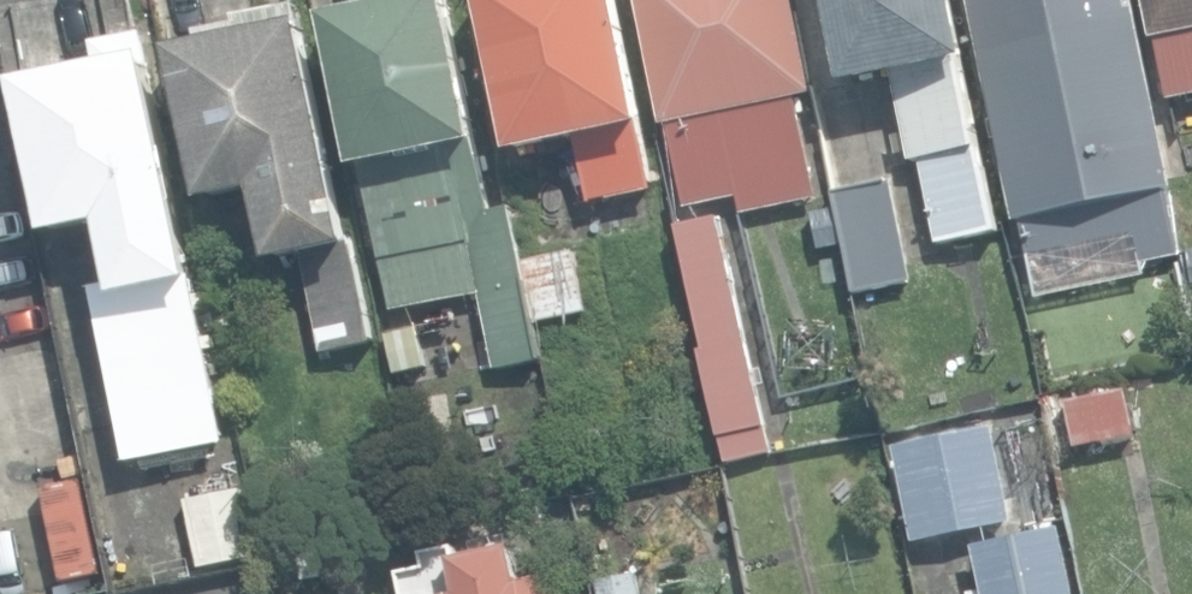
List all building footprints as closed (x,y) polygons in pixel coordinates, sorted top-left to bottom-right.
[(496,369),(540,360),(509,209),(489,213),(475,145),(481,143),(452,0),(402,0),(325,16),(357,169),(359,169),(389,313),(403,310),(406,323),(483,307),(496,369)] [(626,188),(656,181),(644,123),(648,122),(621,0),(483,0),(517,151),(584,136),(593,175),(620,169),(624,188),(626,188)] [(740,217),(819,201),(799,98),(814,94),(796,0),(638,0),(662,124),(669,123),(686,210),(737,199),(740,217)] [(948,243),(1002,231),(989,167),(985,168),(980,147),(982,146),(964,60),(971,59),(959,0),(832,0),(849,83),(893,74),(912,161),(913,162),(930,159),(948,243)] [(1038,298),(1146,277),(1144,262),(1178,255),(1166,191),(1175,189),(1136,0),(971,0),(1016,223),(1020,222),(1028,257),(1030,257),(1038,298)] [(1175,104),(1191,99),(1191,0),(1144,0),(1152,39),(1161,37),(1175,104)] [(302,254),(324,352),(375,340),(349,224),(348,224),(304,23),(303,23),(298,1),(234,15),(235,21),(199,29),(202,44),(176,49),(209,199),(259,188),(275,260),(302,254)] [(113,331),(139,452),(226,434),(143,33),(90,44),(94,67),(20,82),(51,235),(109,223),(131,328),(113,331)] [(833,193),(855,293),(912,281),(891,181),(833,193)] [(700,354),(724,463),(774,452),(722,219),(679,229),(707,352),(700,354)] [(531,260),(543,320),(585,312),(573,251),(531,260)] [(421,327),(391,334),(400,372),(430,366),(421,327)] [(1068,402),(1078,448),(1139,435),(1129,389),(1068,402)] [(895,446),(916,544),(1013,523),(992,426),(895,446)] [(182,487),(199,567),(253,555),(236,475),(182,487)] [(1061,525),(974,545),(985,593),(1076,593),(1061,525)] [(549,577),(524,582),(517,547),(459,559),(456,547),(425,552),(428,568),(402,573),(406,593),(552,593),(549,577)] [(637,570),(596,578),(600,593),(642,593),(637,570)]
